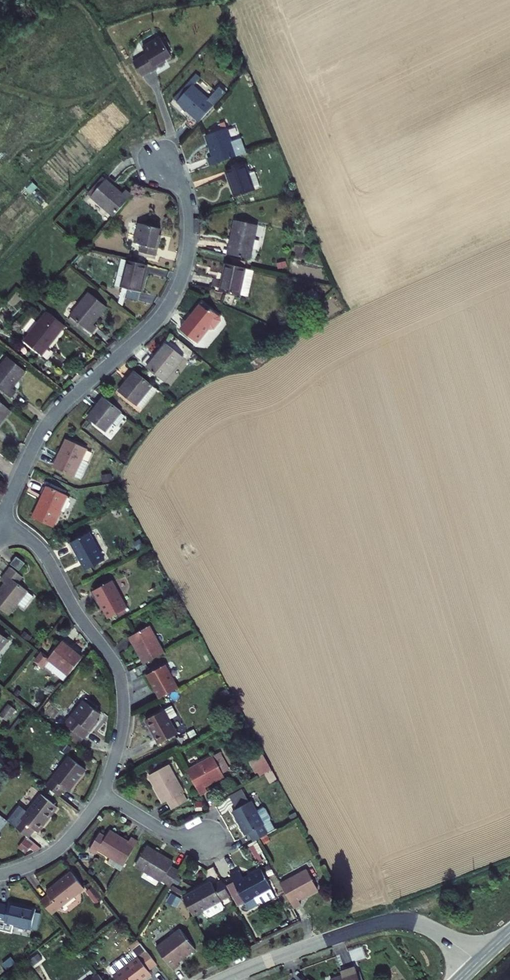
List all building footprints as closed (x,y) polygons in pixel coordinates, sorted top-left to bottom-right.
[(132,59),(142,76),(154,68),(165,62),(163,59),(171,54),(159,35),(141,46),(144,52),(132,59)] [(176,101),(199,121),(215,103),(192,83),(176,101)] [(206,157),(208,165),(236,155),(247,152),(242,137),(231,140),(226,127),(204,135),(211,155),(206,157)] [(225,170),(234,196),(254,190),(260,188),(255,171),(249,172),(246,163),(225,170)] [(105,178),(89,196),(113,216),(132,194),(126,189),(123,193),(105,178)] [(227,252),(251,258),(259,224),(234,218),(227,252)] [(138,221),(134,240),(141,242),(138,251),(157,256),(159,246),(162,234),(159,234),(160,226),(138,221)] [(147,264),(126,259),(120,286),(141,291),(147,264)] [(246,266),(224,261),(217,289),(239,294),(248,296),(254,270),(245,268),(246,266)] [(98,327),(94,324),(107,307),(88,291),(69,314),(93,333),(98,327)] [(201,303),(180,327),(197,341),(209,327),(211,329),(215,328),(221,321),(221,317),(211,308),(209,310),(201,303)] [(24,339),(42,353),(65,325),(47,310),(24,339)] [(167,339),(146,366),(165,381),(187,354),(167,339)] [(15,384),(26,370),(7,355),(0,364),(0,388),(11,397),(19,387),(15,384)] [(135,405),(152,384),(136,370),(118,391),(135,405)] [(122,411),(102,396),(86,416),(106,432),(122,411)] [(11,411),(0,402),(0,424),(11,411)] [(66,438),(53,466),(74,476),(80,479),(88,462),(83,459),(88,448),(66,438)] [(68,495),(45,485),(31,516),(54,527),(68,495)] [(105,559),(90,531),(70,542),(85,570),(105,559)] [(16,556),(10,564),(19,571),(25,563),(16,556)] [(34,596),(28,591),(18,583),(23,577),(10,566),(0,578),(4,582),(0,587),(0,607),(9,614),(18,603),(24,608),(34,596)] [(128,607),(112,578),(90,590),(106,619),(128,607)] [(128,637),(143,664),(165,652),(150,624),(128,637)] [(0,633),(0,650),(9,639),(0,633)] [(82,656),(62,639),(49,656),(41,649),(33,660),(43,668),(49,661),(66,675),(82,656)] [(146,674),(159,698),(179,687),(166,664),(146,674)] [(63,722),(83,738),(90,730),(99,720),(96,718),(100,713),(83,698),(70,714),(63,722)] [(16,709),(7,703),(0,714),(0,715),(8,720),(16,709)] [(145,720),(158,744),(179,733),(171,718),(177,714),(172,705),(165,708),(145,720)] [(248,760),(257,777),(271,769),(263,753),(248,760)] [(186,768),(200,795),(207,791),(205,787),(224,777),(212,754),(186,768)] [(86,769),(68,755),(52,777),(45,785),(60,796),(66,788),(69,790),(86,769)] [(166,801),(171,809),(188,800),(183,792),(184,791),(169,763),(147,775),(163,803),(166,801)] [(264,774),(269,785),(277,781),(272,770),(264,774)] [(229,795),(236,808),(231,810),(245,835),(248,833),(252,841),(267,833),(263,825),(265,824),(252,799),(249,800),(242,788),(229,795)] [(38,832),(57,807),(40,794),(27,810),(19,805),(7,820),(15,826),(29,837),(35,829),(38,832)] [(106,862),(120,870),(123,865),(138,840),(131,836),(129,840),(110,829),(106,836),(99,832),(89,850),(95,854),(98,850),(109,857),(106,862)] [(31,845),(24,839),(17,848),(24,853),(31,845)] [(147,845),(134,866),(161,882),(162,881),(170,886),(180,870),(171,865),(174,861),(147,845)] [(226,885),(237,905),(245,901),(249,908),(260,902),(261,904),(275,896),(260,868),(243,877),(238,869),(230,873),(234,881),(226,885)] [(280,882),(294,909),(302,905),(299,900),(318,890),(307,868),(280,882)] [(70,870),(45,890),(47,894),(40,900),(51,914),(59,909),(85,889),(70,870)] [(183,896),(194,916),(203,910),(207,918),(225,908),(221,901),(221,900),(230,896),(221,880),(212,884),(210,880),(183,896)] [(0,902),(0,931),(11,933),(13,925),(31,929),(36,908),(9,901),(8,904),(0,902)] [(154,946),(173,970),(180,965),(178,962),(196,949),(179,927),(154,946)] [(117,979),(145,979),(152,975),(149,971),(156,965),(140,943),(132,949),(134,951),(124,958),(123,957),(108,968),(112,974),(117,979)]
